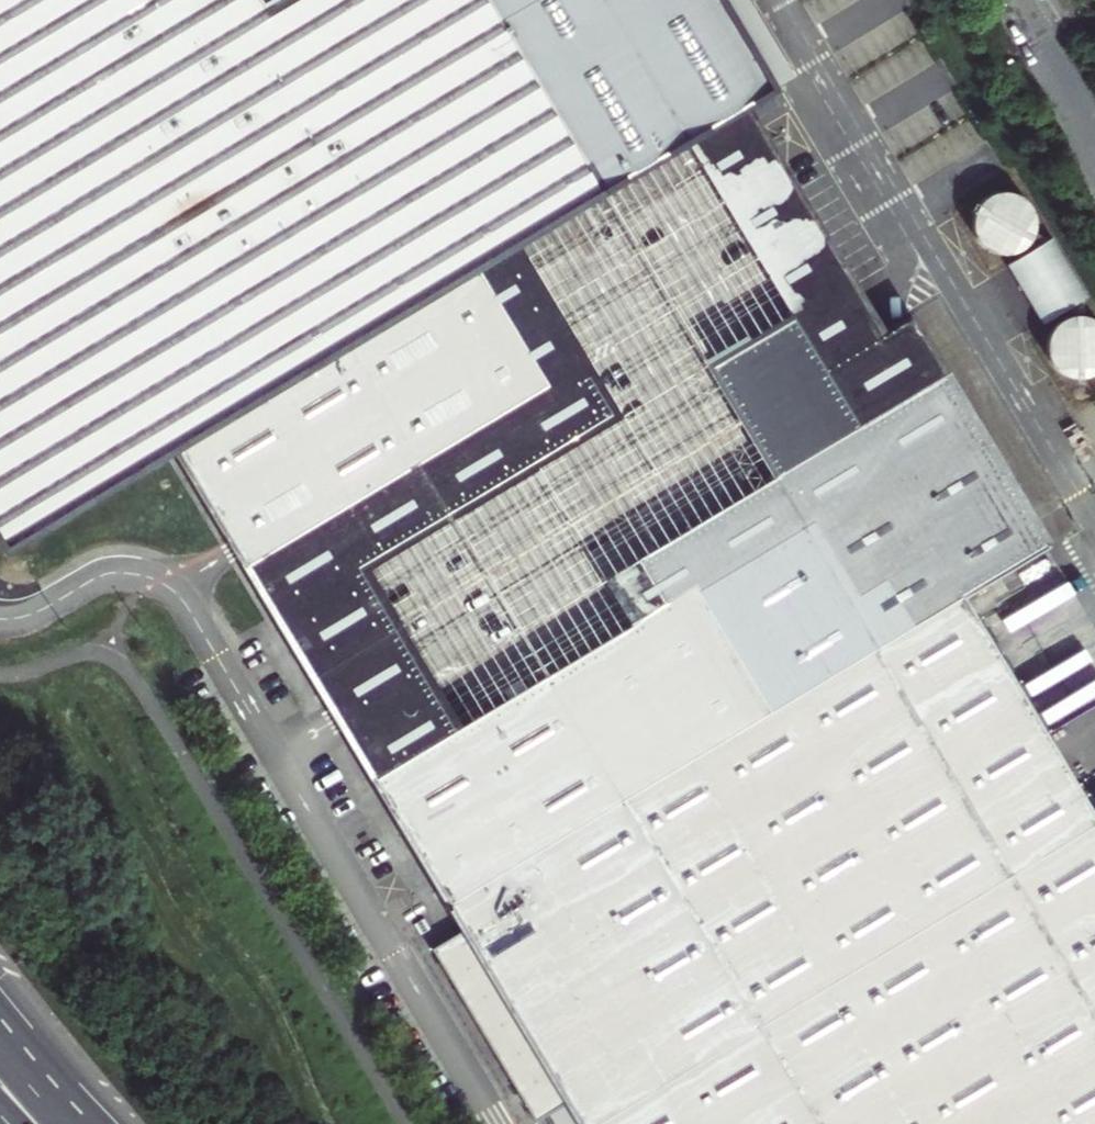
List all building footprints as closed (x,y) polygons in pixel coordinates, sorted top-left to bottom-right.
[(759,141),(795,119),(722,0),(0,0),(0,545),(7,556),(171,456),(221,543),(223,547),(234,566),(267,623),(483,983),(471,990),(450,1003),(523,1123),(1094,1123),(1094,803),(1092,799),(970,598),(1054,547),(914,315),(876,337),(759,141)] [(1020,255),(1028,247),(1033,237),(1035,226),(1033,216),(1028,207),(1020,199),(1011,195),(1000,193),(990,196),(981,201),(973,209),(969,220),(969,231),(972,241),(978,251),(988,257),(998,260),(1009,259),(1020,255)] [(1087,299),(1053,240),(1006,268),(1042,326),(1087,299)] [(1086,319),(1076,318),(1065,320),(1056,325),(1049,334),(1045,344),(1044,355),(1047,366),(1054,375),(1063,381),(1074,384),(1085,384),(1094,379),(1094,323),(1086,319)]
